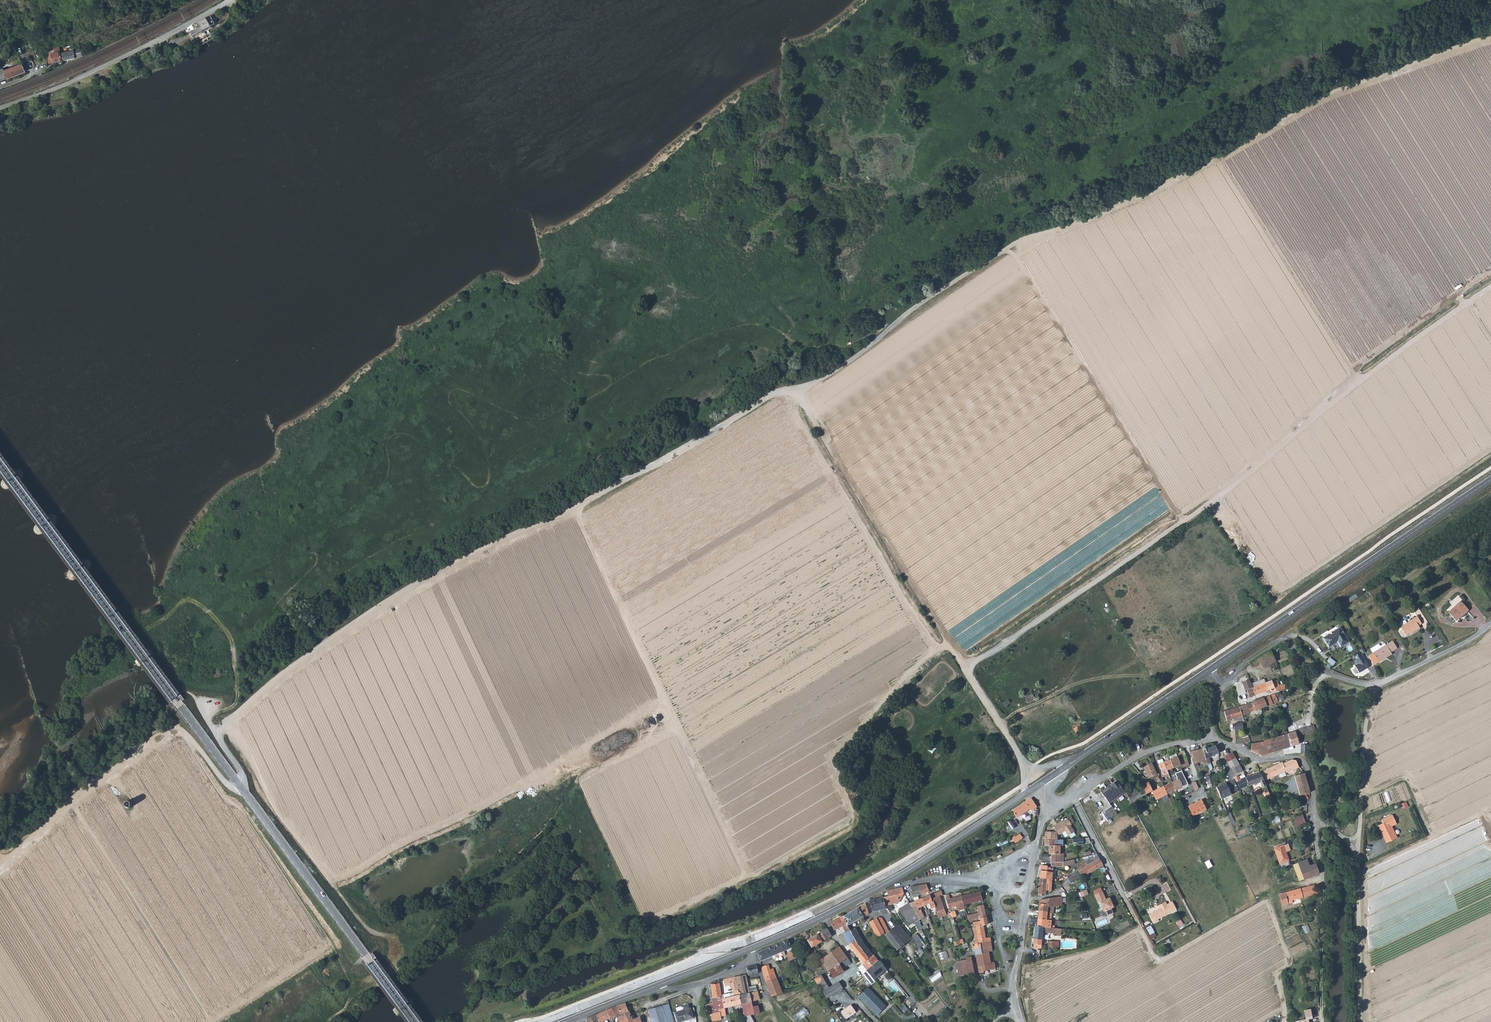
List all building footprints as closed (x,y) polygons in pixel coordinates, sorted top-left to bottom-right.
[(84,54),(83,50),(81,50),(80,49),(73,50),(74,58),(82,56),(82,55),(84,54)] [(74,58),(73,50),(62,53),(63,60),(74,58)] [(62,60),(60,51),(54,52),(52,53),(52,54),(51,54),(53,63),(62,60)] [(0,69),(0,81),(7,78),(25,72),(22,64),(4,70),(3,68),(0,69)] [(1448,610),(1455,620),(1468,612),(1462,602),(1448,610)] [(1400,628),(1401,629),(1399,630),(1401,635),(1404,633),(1405,635),(1409,633),(1409,634),(1419,628),(1418,625),(1421,623),(1417,616),(1413,618),(1414,619),(1400,628)] [(1400,626),(1400,628),(1414,619),(1413,618),(1400,626)] [(1330,632),(1323,637),(1329,646),(1337,640),(1339,644),(1344,641),(1345,643),(1349,641),(1340,626),(1334,630),(1333,629),(1330,631),(1330,632)] [(1392,640),(1385,645),(1373,652),(1379,662),(1392,654),(1391,652),(1397,648),(1392,640)] [(1371,648),(1373,652),(1385,645),(1384,643),(1380,646),(1379,643),(1371,648)] [(1271,652),(1258,659),(1249,664),(1251,668),(1256,667),(1260,665),(1263,669),(1276,662),(1271,652)] [(1358,663),(1355,665),(1359,672),(1369,666),(1360,652),(1354,656),(1356,660),(1359,658),(1361,661),(1358,663)] [(1265,678),(1250,683),(1255,695),(1271,690),(1272,693),(1276,691),(1272,681),(1272,680),(1266,682),(1265,678)] [(1250,697),(1255,695),(1250,683),(1250,682),(1249,680),(1242,682),(1245,690),(1247,690),(1250,697)] [(1025,697),(1029,702),(1036,698),(1032,693),(1025,697)] [(1275,694),(1274,694),(1273,695),(1264,698),(1267,706),(1274,704),(1281,701),(1280,696),(1279,695),(1278,694),(1277,694),(1275,694)] [(1256,711),(1267,706),(1264,698),(1252,702),(1256,711)] [(1256,711),(1252,702),(1246,705),(1250,713),(1256,711)] [(1277,706),(1279,711),(1280,711),(1280,713),(1281,714),(1282,714),(1283,714),(1288,712),(1286,708),(1284,709),(1282,703),(1277,706)] [(1239,707),(1242,716),(1250,713),(1246,705),(1239,707)] [(1242,716),(1239,707),(1236,708),(1230,710),(1224,712),(1226,721),(1229,720),(1236,718),(1242,716)] [(1073,728),(1077,734),(1083,729),(1079,724),(1073,728)] [(1311,733),(1313,732),(1314,731),(1312,726),(1304,728),(1306,734),(1311,733)] [(1294,731),(1288,733),(1292,746),(1298,744),(1294,731)] [(1288,733),(1278,736),(1282,749),(1292,746),(1288,733)] [(1273,752),(1282,749),(1278,736),(1269,739),(1273,752)] [(1268,754),(1273,752),(1269,739),(1264,740),(1264,741),(1268,754)] [(1251,750),(1263,755),(1268,754),(1264,741),(1251,744),(1251,750)] [(1199,765),(1207,762),(1202,749),(1202,747),(1200,748),(1200,749),(1199,749),(1198,746),(1190,749),(1192,752),(1191,752),(1195,763),(1196,763),(1197,765),(1198,764),(1199,765)] [(1202,749),(1207,762),(1210,769),(1211,769),(1211,768),(1212,767),(1209,757),(1215,754),(1218,754),(1214,746),(1208,749),(1207,747),(1206,746),(1203,747),(1202,749)] [(1177,757),(1163,762),(1168,773),(1168,774),(1173,772),(1172,769),(1180,766),(1181,768),(1189,765),(1184,751),(1176,754),(1177,757)] [(1229,760),(1233,768),(1239,765),(1235,757),(1229,760)] [(1168,773),(1163,762),(1162,759),(1158,761),(1163,775),(1168,773)] [(1282,763),(1260,773),(1265,786),(1269,784),(1267,780),(1286,771),(1286,772),(1298,767),(1297,763),(1296,761),(1292,760),(1283,764),(1282,763)] [(1157,775),(1152,763),(1144,768),(1149,779),(1157,775)] [(1243,771),(1239,765),(1233,768),(1236,774),(1243,771)] [(1188,785),(1181,771),(1174,774),(1177,780),(1172,782),(1175,790),(1182,787),(1183,788),(1188,785)] [(1260,782),(1262,787),(1266,786),(1265,786),(1260,773),(1251,776),(1245,777),(1248,785),(1252,785),(1257,783),(1260,782)] [(1300,795),(1309,793),(1304,773),(1294,776),(1300,795)] [(1234,778),(1240,791),(1241,792),(1249,789),(1248,785),(1245,777),(1244,774),(1234,778)] [(1125,779),(1118,784),(1122,789),(1128,784),(1125,779)] [(1225,809),(1231,824),(1234,823),(1224,798),(1239,792),(1233,780),(1227,782),(1216,787),(1225,809)] [(1118,784),(1116,782),(1110,786),(1112,788),(1102,794),(1108,803),(1124,792),(1122,789),(1118,784)] [(1142,786),(1126,795),(1131,802),(1152,790),(1148,782),(1142,785),(1142,786)] [(1167,795),(1175,790),(1172,782),(1163,786),(1167,795)] [(1160,798),(1167,795),(1163,786),(1152,791),(1156,800),(1156,799),(1160,798)] [(1025,802),(1030,809),(1031,811),(1037,807),(1031,798),(1025,802)] [(1188,806),(1193,816),(1206,809),(1201,800),(1188,806)] [(1030,809),(1025,802),(1012,811),(1017,818),(1030,809)] [(1100,813),(1106,821),(1116,815),(1110,806),(1100,813)] [(1272,817),(1274,824),(1282,822),(1280,815),(1272,817)] [(1376,826),(1384,843),(1394,839),(1388,827),(1395,824),(1391,815),(1380,820),(1381,823),(1376,826)] [(1061,821),(1053,827),(1057,831),(1059,834),(1064,831),(1067,835),(1073,831),(1069,825),(1071,824),(1067,818),(1062,822),(1061,821)] [(1055,840),(1054,832),(1051,832),(1045,832),(1045,840),(1055,840)] [(1015,843),(1021,839),(1022,838),(1020,834),(1015,837),(1013,838),(1014,839),(1013,840),(1015,843)] [(1060,840),(1055,840),(1045,840),(1044,846),(1049,846),(1049,854),(1051,854),(1058,853),(1060,853),(1060,840)] [(1288,861),(1283,845),(1274,848),(1281,868),(1289,865),(1288,861)] [(1051,854),(1052,861),(1063,862),(1063,856),(1060,856),(1060,853),(1058,853),(1051,854)] [(1086,865),(1099,858),(1097,853),(1082,857),(1086,865)] [(1071,883),(1103,865),(1099,858),(1086,865),(1067,876),(1071,883)] [(1298,863),(1300,869),(1304,879),(1319,874),(1315,864),(1309,866),(1307,860),(1298,863)] [(1041,865),(1039,878),(1052,879),(1053,868),(1047,868),(1047,866),(1041,865)] [(1298,881),(1304,879),(1300,869),(1295,871),(1298,881)] [(1052,879),(1039,878),(1037,895),(1042,896),(1045,895),(1045,890),(1050,891),(1052,879)] [(919,885),(921,894),(921,895),(929,891),(926,884),(919,885)] [(921,894),(919,885),(912,887),(911,887),(913,895),(921,894)] [(1292,900),(1318,894),(1317,890),(1316,890),(1314,885),(1279,894),(1282,905),(1292,902),(1292,900)] [(888,896),(883,897),(885,905),(899,902),(904,893),(903,887),(887,891),(888,896)] [(932,903),(934,902),(935,907),(939,917),(946,915),(939,896),(942,895),(941,891),(930,895),(932,903)] [(963,904),(982,900),(980,892),(961,896),(963,904)] [(948,908),(963,904),(961,896),(950,898),(949,894),(947,894),(946,899),(948,908)] [(930,895),(922,898),(925,905),(929,904),(932,903),(930,895)] [(1101,895),(1094,899),(1098,907),(1100,906),(1104,915),(1106,914),(1108,919),(1114,916),(1111,911),(1114,910),(1112,906),(1113,906),(1110,900),(1105,902),(1101,895)] [(886,907),(885,905),(883,897),(869,901),(871,910),(874,910),(886,907)] [(1037,919),(1046,920),(1047,913),(1053,914),(1054,903),(1061,904),(1061,897),(1057,897),(1054,897),(1040,900),(1037,919)] [(917,900),(913,902),(910,904),(919,920),(919,921),(925,917),(920,908),(919,909),(918,907),(925,905),(922,898),(917,900)] [(865,903),(858,907),(863,916),(868,913),(865,903)] [(1151,916),(1155,924),(1160,922),(1159,920),(1178,910),(1174,903),(1169,906),(1167,903),(1160,907),(1161,909),(1154,913),(1155,913),(1151,916)] [(915,922),(919,920),(910,904),(899,909),(908,925),(915,922)] [(968,922),(979,918),(986,916),(983,904),(977,906),(978,909),(965,913),(968,922)] [(849,913),(844,915),(843,916),(850,931),(854,929),(853,928),(851,927),(850,924),(863,916),(858,907),(854,910),(849,913)] [(853,937),(850,931),(843,916),(836,919),(840,927),(842,926),(845,933),(843,934),(849,944),(855,940),(853,937)] [(976,967),(978,966),(984,965),(985,970),(995,968),(994,963),(991,963),(989,951),(992,951),(990,937),(986,938),(984,925),(988,924),(986,916),(979,918),(980,920),(974,922),(975,926),(973,927),(974,931),(974,935),(974,939),(974,941),(975,947),(972,947),(976,967)] [(878,939),(885,935),(893,945),(897,950),(900,948),(911,939),(898,923),(889,931),(881,917),(877,917),(869,921),(869,923),(871,927),(878,939)] [(1098,922),(1100,927),(1109,923),(1107,918),(1098,922)] [(836,919),(830,922),(834,930),(840,927),(836,919)] [(1037,919),(1037,926),(1050,928),(1051,920),(1046,920),(1037,919)] [(1309,924),(1304,926),(1307,933),(1312,931),(1309,924)] [(1060,935),(1061,929),(1052,928),(1050,928),(1037,926),(1035,926),(1033,944),(1034,944),(1033,948),(1039,948),(1040,945),(1041,945),(1043,930),(1045,931),(1055,932),(1055,935),(1060,935)] [(1153,938),(1158,936),(1152,926),(1147,928),(1153,938)] [(808,939),(807,940),(811,947),(813,946),(831,936),(827,928),(808,939)] [(851,948),(849,944),(843,934),(838,936),(848,951),(851,948)] [(853,937),(855,940),(857,944),(868,958),(872,955),(861,942),(857,934),(853,937)] [(886,950),(893,945),(885,935),(878,939),(884,948),(885,948),(886,950)] [(916,935),(911,939),(918,949),(923,945),(916,935)] [(792,948),(788,940),(780,943),(784,951),(792,948)] [(849,944),(851,948),(851,949),(857,944),(855,940),(849,944)] [(863,963),(868,958),(857,944),(851,949),(863,963)] [(834,966),(838,963),(847,958),(839,947),(819,957),(825,970),(826,969),(827,970),(828,970),(834,966)] [(900,948),(897,950),(902,957),(906,955),(900,948)] [(793,959),(795,958),(798,958),(794,951),(789,953),(793,959)] [(789,961),(793,959),(789,953),(785,954),(789,961)] [(868,958),(863,963),(861,964),(862,965),(869,974),(873,979),(886,969),(881,962),(877,961),(872,955),(868,958)] [(850,963),(847,958),(838,963),(842,969),(850,963)] [(966,959),(958,961),(957,961),(959,967),(961,966),(962,972),(968,971),(968,973),(974,972),(973,967),(968,968),(966,959)] [(843,971),(842,969),(838,963),(834,966),(840,973),(843,971)] [(768,964),(761,966),(765,978),(771,996),(772,998),(774,997),(774,995),(782,993),(774,972),(771,973),(770,968),(771,968),(770,964),(768,965),(768,964)] [(746,967),(748,975),(758,973),(756,965),(746,967)] [(869,974),(862,965),(858,968),(860,970),(863,973),(863,974),(864,975),(871,985),(875,982),(873,979),(869,974)] [(834,966),(828,970),(833,977),(840,973),(834,966)] [(741,994),(749,992),(747,980),(746,974),(735,977),(737,988),(738,989),(739,989),(741,994)] [(826,998),(842,988),(839,982),(829,988),(821,974),(814,979),(818,985),(818,984),(826,998)] [(725,986),(733,984),(734,989),(737,988),(735,977),(723,979),(725,986)] [(720,1010),(725,1007),(723,998),(723,995),(721,995),(719,983),(711,984),(713,997),(712,997),(712,1003),(707,1004),(708,1011),(708,1014),(720,1012),(720,1010)] [(738,989),(737,988),(734,989),(734,990),(733,990),(734,996),(731,996),(732,1006),(740,1004),(738,995),(741,994),(739,989),(738,989)] [(877,1014),(885,1005),(868,988),(859,996),(877,1014)] [(751,1015),(760,1013),(758,1004),(757,1001),(760,1000),(760,999),(758,991),(749,992),(741,994),(738,995),(740,1004),(742,1004),(745,1017),(751,1015)] [(725,1007),(732,1006),(731,996),(723,998),(725,1007)] [(619,1017),(620,1019),(621,1021),(624,1021),(641,1021),(640,1019),(650,1016),(648,1009),(639,1012),(639,1013),(637,1013),(636,1014),(637,1017),(633,1019),(629,1010),(626,1004),(625,1003),(617,1005),(622,1016),(619,1017)] [(662,1005),(667,1021),(671,1021),(674,1021),(669,1004),(662,1005)] [(612,1007),(615,1016),(616,1017),(617,1018),(619,1017),(622,1016),(617,1005),(612,1007)] [(662,1005),(648,1009),(650,1016),(652,1021),(667,1021),(662,1005)] [(850,1005),(841,1012),(846,1019),(855,1012),(850,1005)] [(615,1016),(612,1007),(605,1010),(610,1018),(615,1016)] [(799,1021),(800,1021),(811,1013),(805,1007),(794,1016),(799,1021)] [(882,1016),(889,1009),(887,1007),(879,1014),(882,1016)] [(677,1021),(679,1021),(693,1018),(690,1009),(675,1013),(677,1021)] [(600,1021),(601,1021),(610,1018),(605,1010),(596,1014),(598,1020),(600,1021)]
